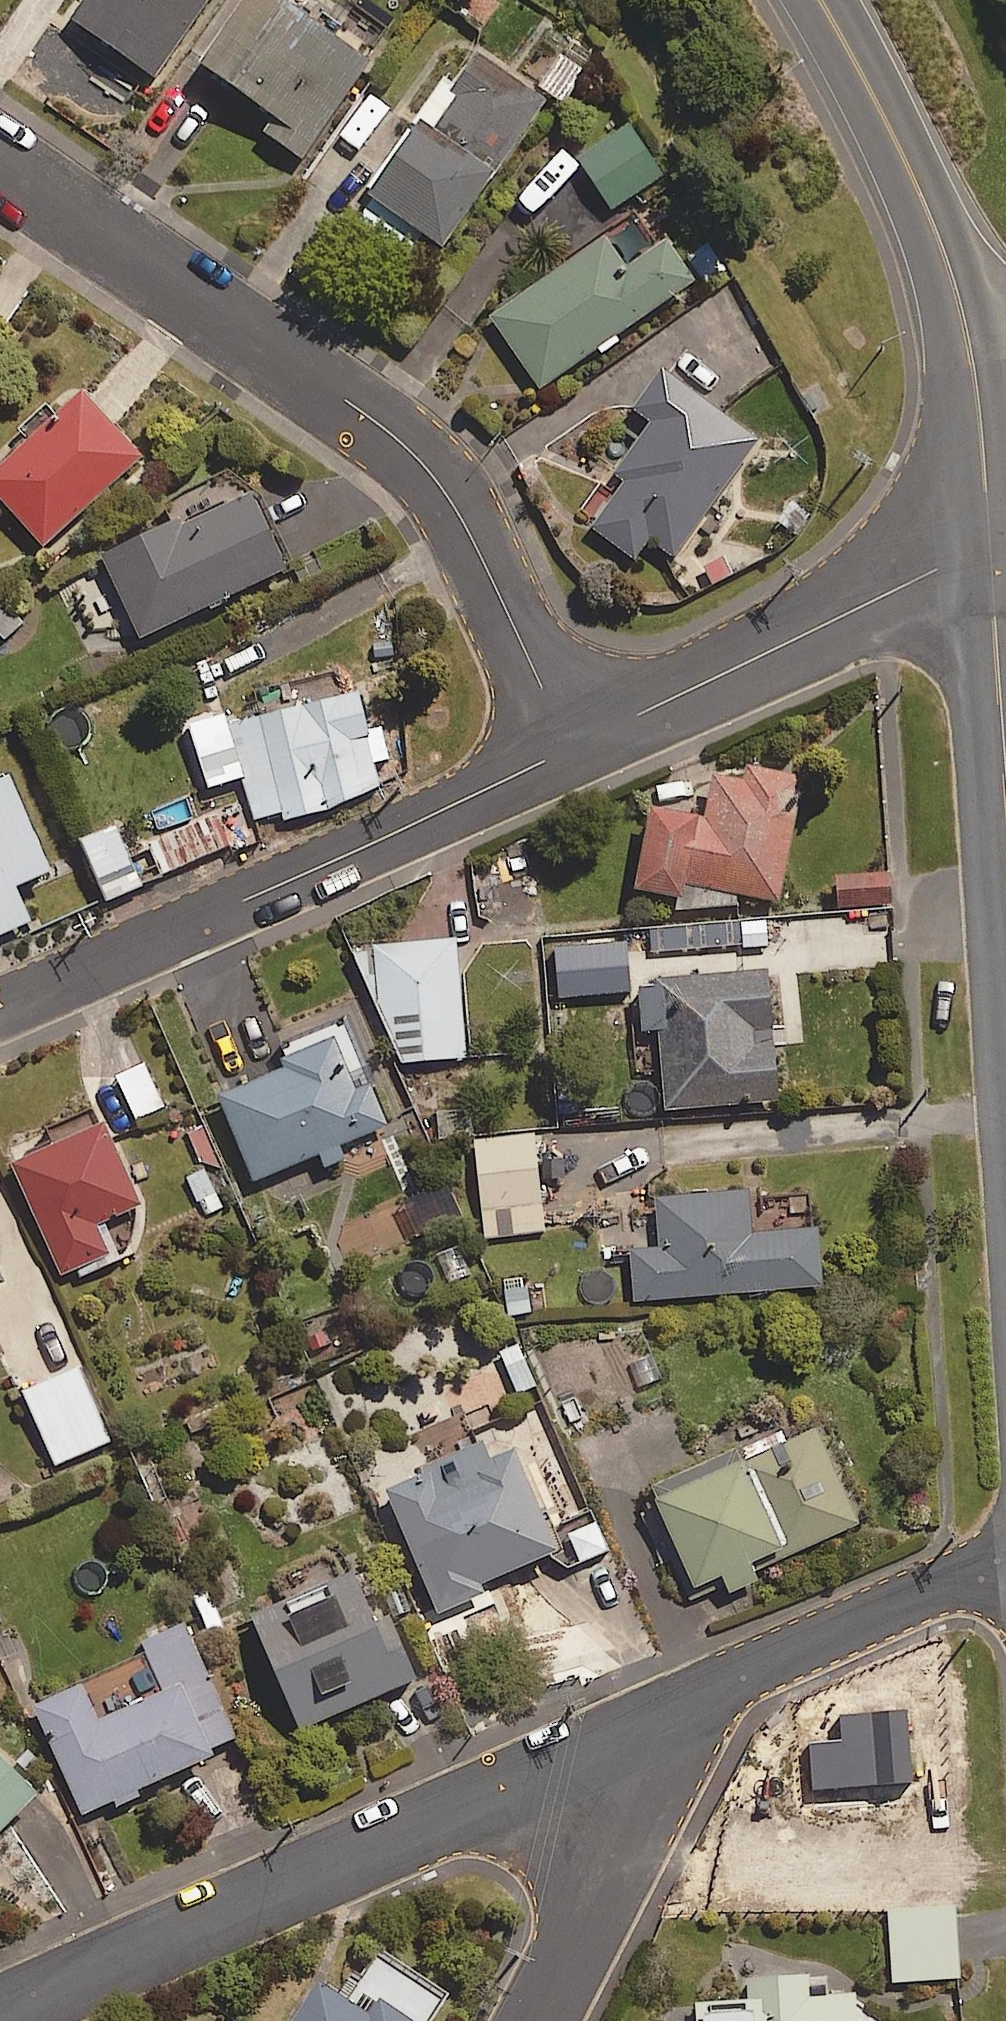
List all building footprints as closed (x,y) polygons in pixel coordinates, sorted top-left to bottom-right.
[(67,19),(151,77),(204,0),(80,0),(67,19)] [(391,28),(353,0),(333,0),(315,24),(281,0),(237,0),(193,60),(275,120),(265,134),(297,157),(391,28)] [(541,102),(465,48),(363,192),(374,200),(359,221),(405,253),(419,233),(439,246),(541,102)] [(663,172),(626,121),(573,159),(609,210),(663,172)] [(643,250),(623,221),(488,314),(537,386),(689,281),(659,238),(643,250)] [(704,235),(678,253),(701,287),(727,269),(704,235)] [(631,407),(649,420),(607,479),(618,486),(589,527),(633,559),(647,539),(671,556),(753,442),(657,372),(631,407)] [(74,389),(0,458),(0,501),(40,545),(137,457),(74,389)] [(260,519),(243,484),(98,554),(138,637),(290,564),(266,516),(260,519)] [(379,791),(353,691),(226,723),(252,824),(379,791)] [(799,776),(710,760),(700,817),(645,807),(630,889),(732,908),(734,894),(776,901),(799,776)] [(1,776),(0,777),(0,933),(26,921),(11,887),(45,871),(1,776)] [(228,845),(214,811),(147,839),(161,872),(228,845)] [(138,885),(111,826),(78,841),(105,900),(138,885)] [(543,918),(534,851),(476,858),(485,926),(543,918)] [(887,872),(829,876),(831,910),(889,906),(887,872)] [(738,921),(649,925),(650,953),(740,949),(738,921)] [(452,940),(351,949),(399,1062),(463,1056),(452,940)] [(629,991),(625,941),(549,947),(553,997),(629,991)] [(774,1100),(763,970),(635,981),(642,1068),(659,1066),(663,1109),(774,1100)] [(282,1068),(214,1094),(247,1180),(317,1154),(322,1167),(342,1159),(336,1144),(385,1126),(347,1025),(275,1052),(282,1068)] [(160,1106),(143,1065),(116,1076),(133,1118),(160,1106)] [(471,1135),(468,1107),(431,1112),(434,1139),(471,1135)] [(116,1258),(136,1205),(97,1120),(7,1162),(63,1283),(116,1258)] [(542,1231),(531,1134),(472,1140),(483,1238),(542,1231)] [(212,1167),(185,1175),(197,1216),(224,1208),(212,1167)] [(819,1286),(813,1199),(764,1202),(767,1234),(748,1236),(744,1191),(653,1198),(657,1249),(628,1251),(631,1301),(819,1286)] [(464,1238),(435,1250),(448,1283),(477,1271),(464,1238)] [(68,1355),(48,1304),(30,1312),(50,1362),(68,1355)] [(107,1441),(74,1368),(20,1393),(53,1466),(107,1441)] [(684,1592),(716,1578),(723,1593),(751,1580),(747,1572),(855,1525),(813,1429),(644,1502),(684,1592)] [(553,1551),(500,1431),(427,1463),(429,1469),(383,1489),(437,1613),(481,1594),(476,1584),(553,1551)] [(370,1621),(346,1565),(242,1610),(294,1731),(411,1680),(383,1615),(370,1621)] [(235,1744),(182,1624),(140,1643),(162,1692),(94,1722),(77,1685),(32,1705),(81,1813),(235,1744)] [(907,1708),(833,1713),(835,1740),(809,1741),(813,1790),(912,1783),(907,1708)] [(32,1796),(0,1764),(0,1827),(32,1796)] [(958,1978),(953,1906),(886,1910),(891,1982),(958,1978)] [(381,1956),(350,2005),(315,1983),(291,2020),(429,2020),(445,1997),(381,1956)] [(745,1978),(746,2001),(666,2006),(667,2020),(853,2020),(851,1995),(806,1998),(805,1975),(745,1978)]
